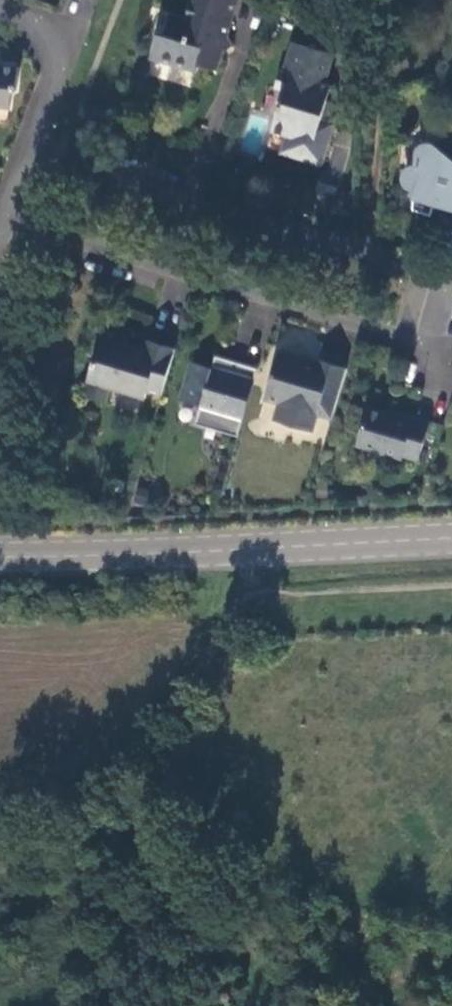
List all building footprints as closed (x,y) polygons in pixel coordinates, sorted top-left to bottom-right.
[(188,13),(174,8),(168,29),(159,34),(153,56),(196,69),(199,60),(218,66),(224,46),(235,38),(229,28),(236,0),(192,0),(188,13)] [(327,43),(290,32),(281,64),(277,66),(273,80),(283,83),(279,97),(273,95),(265,122),(283,128),(279,143),(320,155),(327,131),(322,131),(328,110),(317,106),(326,75),(319,73),(327,43)] [(10,110),(12,92),(16,93),(18,68),(0,67),(0,109),(10,110)] [(436,142),(428,137),(422,141),(419,147),(417,161),(411,160),(406,167),(404,174),(407,180),(416,182),(416,206),(432,210),(437,197),(441,199),(444,204),(451,206),(451,156),(436,142)] [(148,383),(164,388),(178,342),(150,333),(148,338),(146,347),(130,343),(132,334),(134,328),(106,321),(87,389),(108,395),(113,381),(147,390),(148,383)] [(148,338),(132,334),(130,343),(146,347),(148,338)] [(217,351),(215,358),(236,365),(238,358),(217,351)] [(317,412),(333,416),(347,366),(320,358),(318,367),(307,364),(302,356),(281,351),(268,398),(279,401),(275,417),(312,429),(317,412)] [(201,401),(245,415),(259,364),(238,358),(236,365),(215,358),(214,362),(194,357),(183,394),(201,401)] [(198,416),(240,430),(245,415),(201,401),(198,416)] [(368,406),(356,443),(402,457),(403,454),(418,458),(430,420),(414,415),(413,417),(395,412),(394,414),(368,406)]
